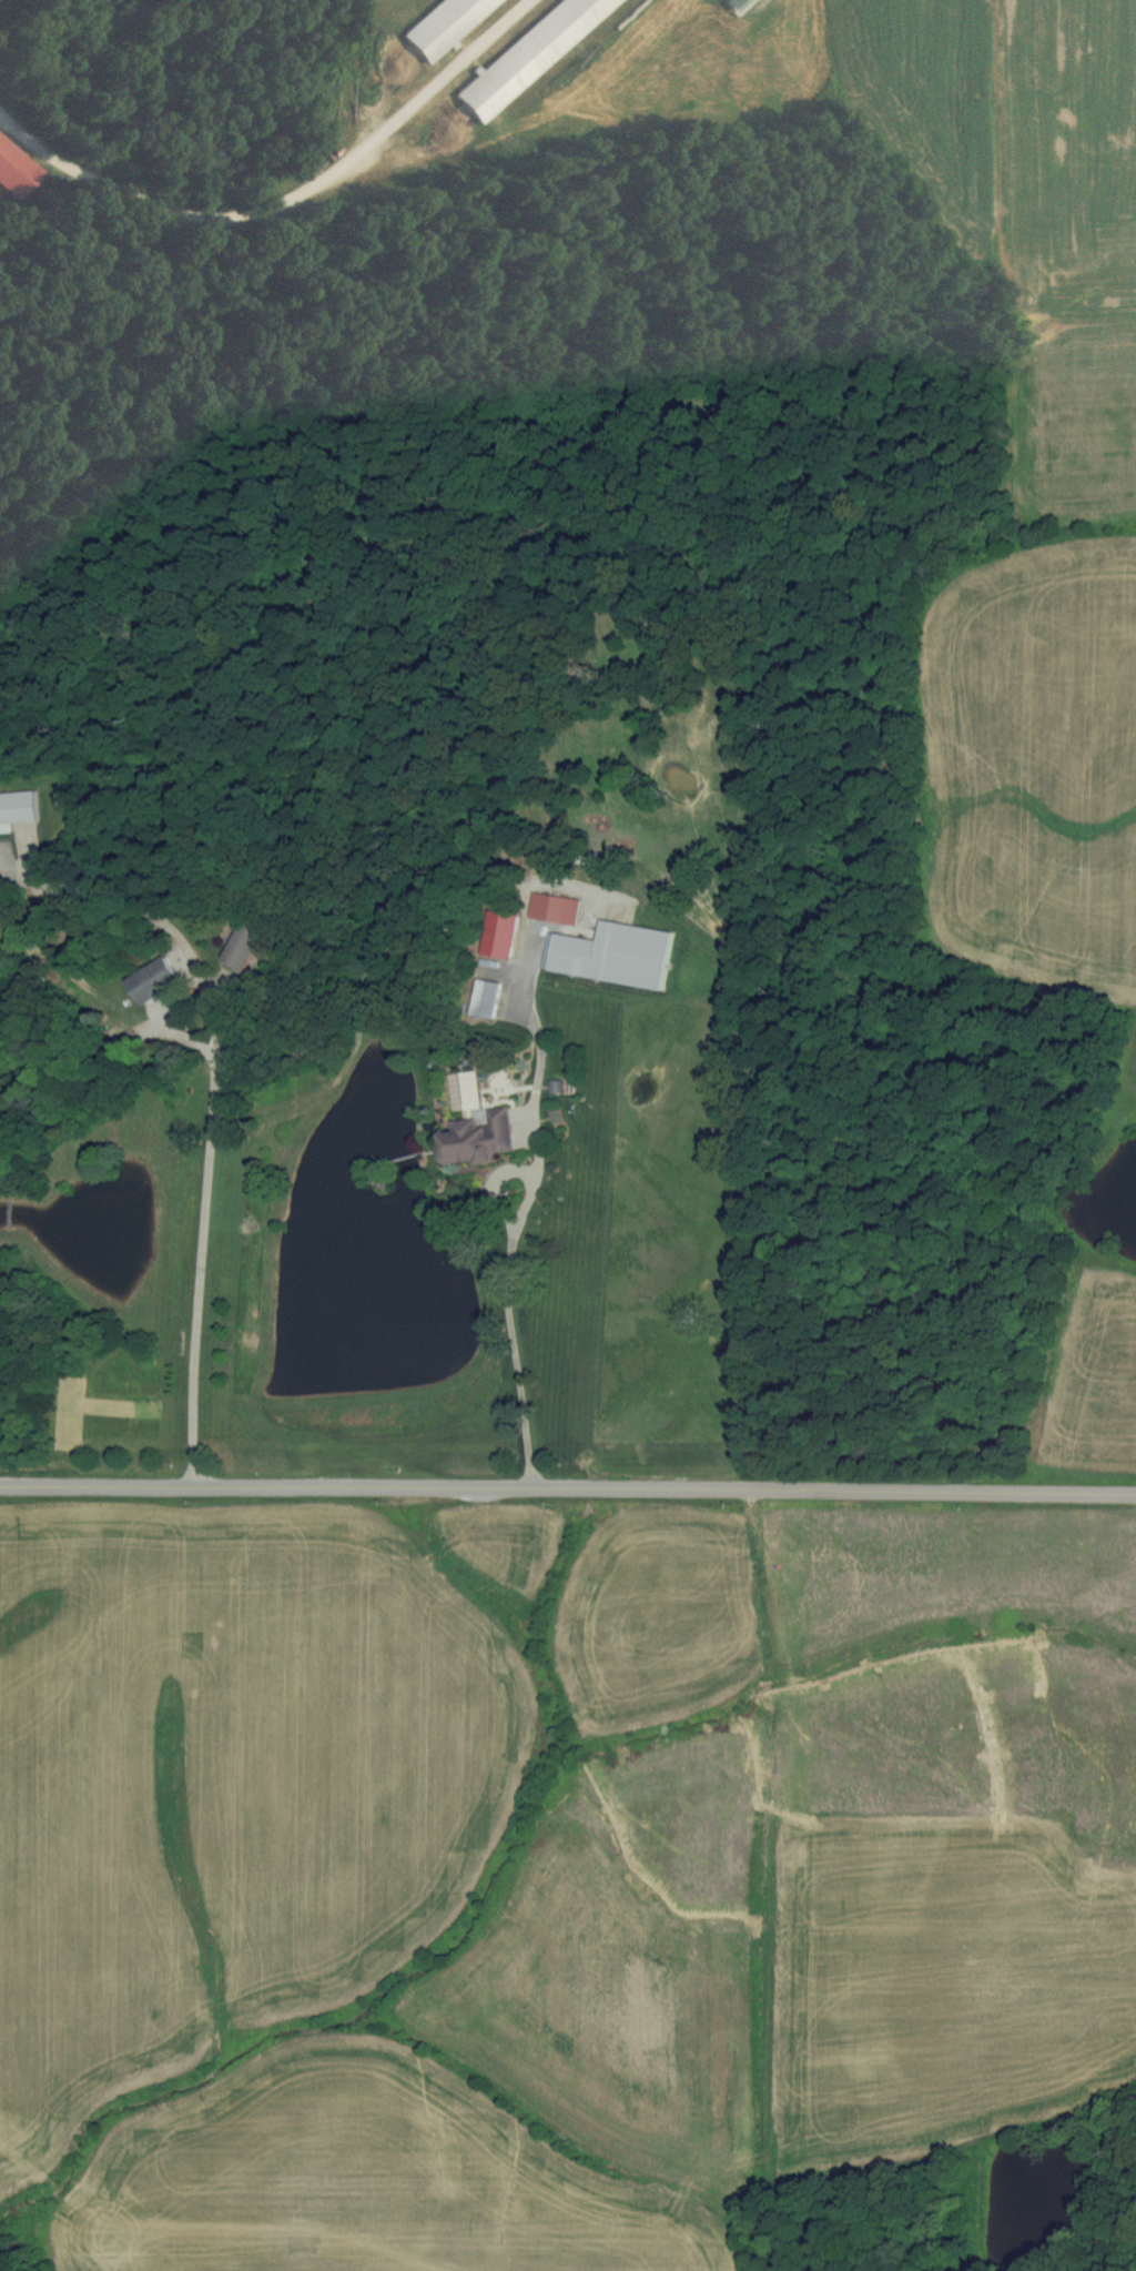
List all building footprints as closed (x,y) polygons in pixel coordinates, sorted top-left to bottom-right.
[(397,33),(423,63),(496,0),(436,0),(397,33)] [(450,94),(476,124),(618,0),(558,0),(450,94)] [(11,822),(37,820),(35,790),(0,793),(0,832),(12,831),(11,822)] [(576,925),(579,898),(532,892),(529,918),(576,925)] [(512,958),(518,913),(490,910),(484,955),(512,958)] [(664,988),(672,931),(601,920),(599,933),(555,926),(548,971),(664,988)] [(265,931),(243,921),(225,961),(247,971),(265,931)] [(127,981),(144,1006),(194,973),(176,947),(127,981)] [(496,1018),(499,981),(477,980),(473,1016),(496,1018)] [(451,1073),(454,1129),(442,1130),(444,1165),(494,1162),(494,1152),(511,1151),(508,1106),(481,1108),(478,1071),(451,1073)]
